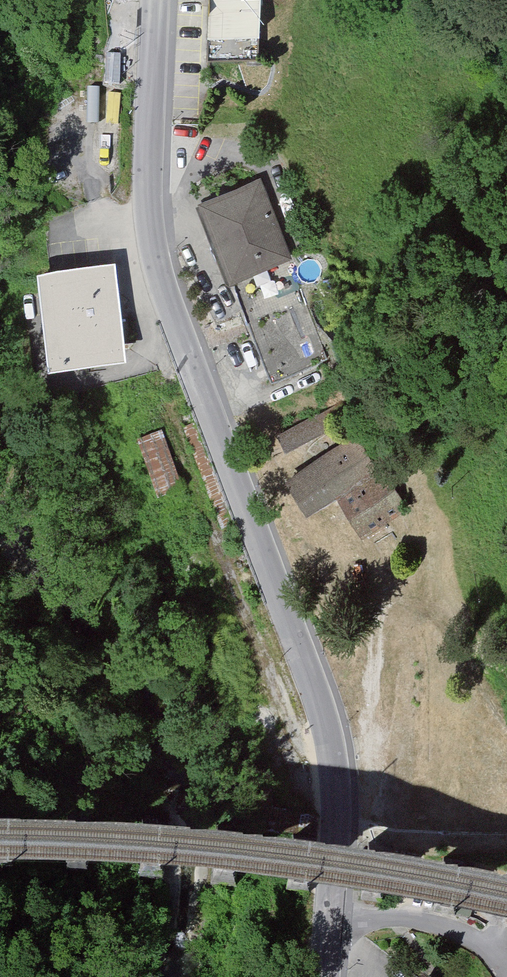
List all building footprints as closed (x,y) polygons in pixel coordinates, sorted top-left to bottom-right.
[(212,59),(260,59),(260,0),(212,0),(212,59)] [(260,177),(196,201),(226,281),(232,279),(270,378),(328,356),(260,177)] [(114,262),(39,269),(48,362),(124,355),(114,262)] [(310,417),(276,433),(283,448),(317,431),(310,417)] [(159,488),(183,480),(163,427),(140,436),(159,488)] [(358,443),(294,484),(313,513),(341,495),(365,532),(400,509),(358,443)]
